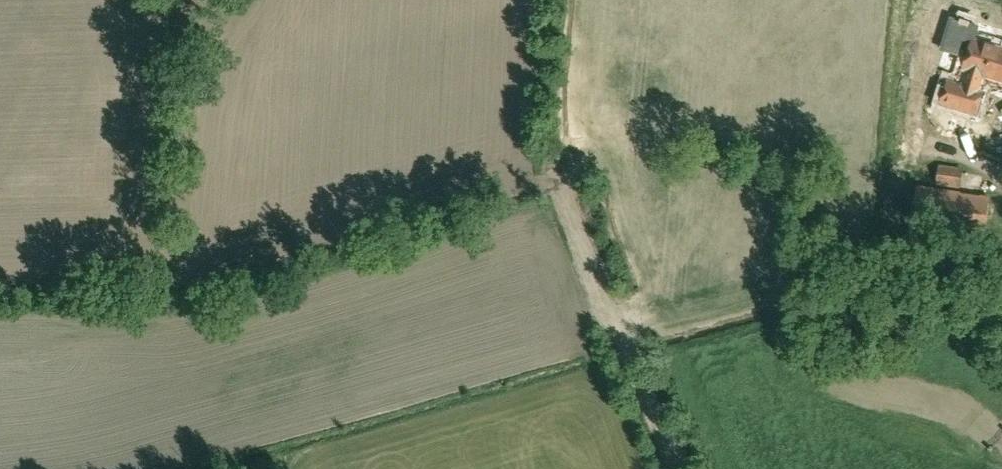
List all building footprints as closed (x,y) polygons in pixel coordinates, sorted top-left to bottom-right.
[(941,102),(943,102),(956,106),(975,113),(982,92),(978,91),(983,75),(1001,81),(1001,48),(987,44),(972,39),(963,69),(967,70),(962,85),(948,81),(941,102)] [(937,184),(959,187),(961,167),(938,164),(938,171),(937,184)] [(917,188),(913,220),(984,230),(986,223),(989,199),(917,188)]
